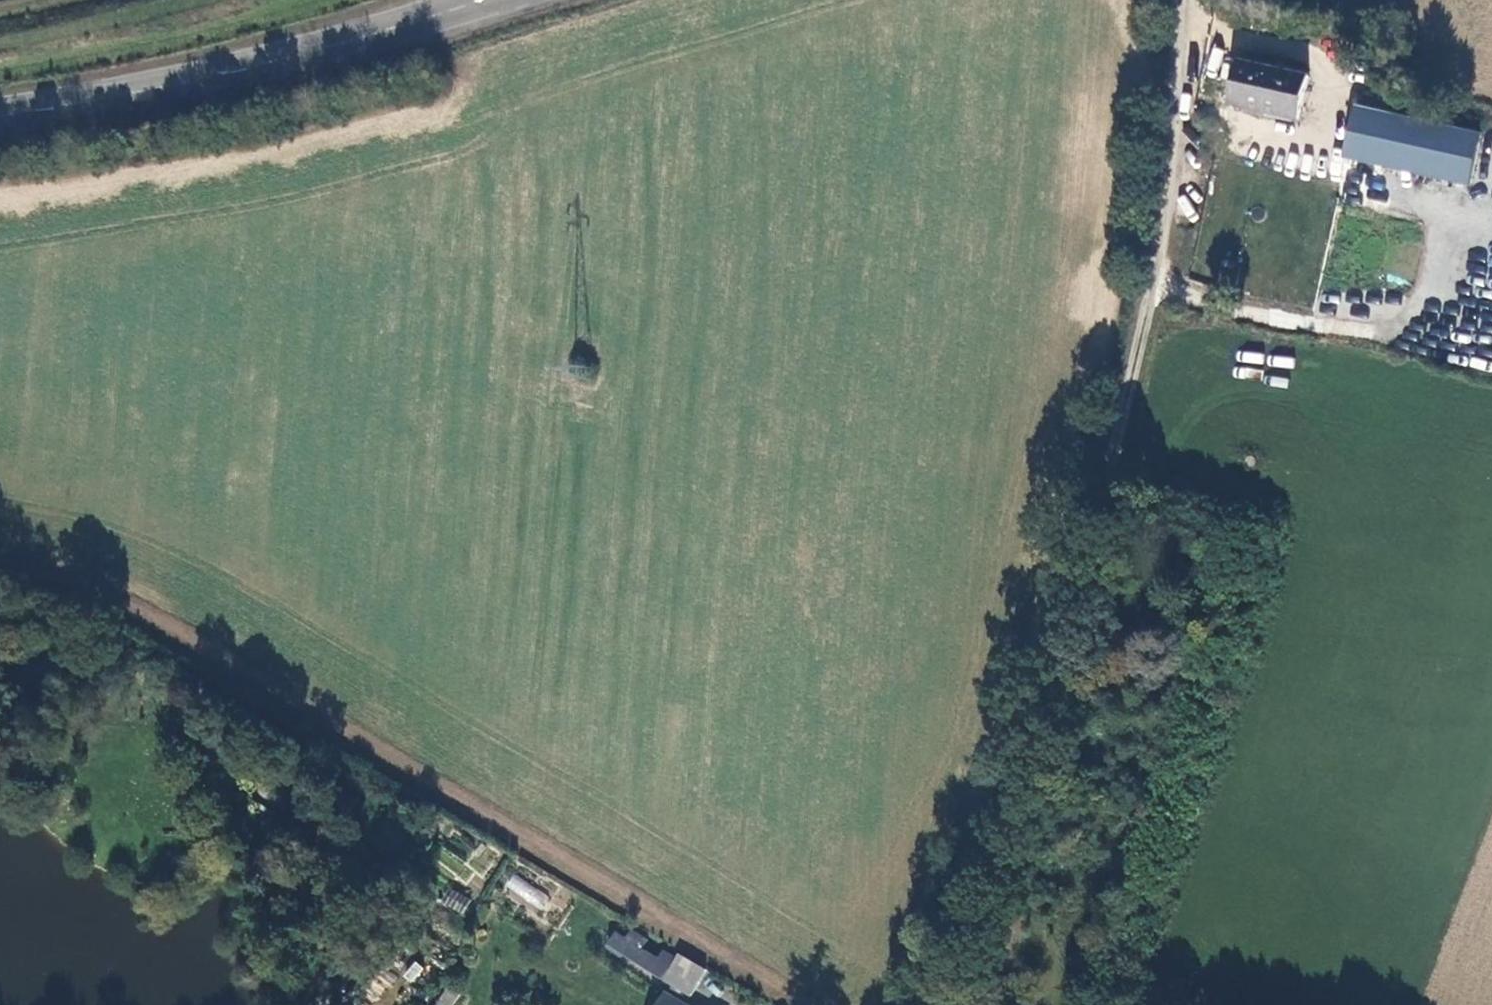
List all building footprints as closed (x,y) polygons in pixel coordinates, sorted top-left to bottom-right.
[(1308,77),(1240,62),(1231,107),(1298,121),(1308,77)] [(1477,135),(1358,109),(1348,159),(1466,185),(1477,135)] [(503,888),(542,908),(549,894),(510,874),(503,888)] [(438,902),(462,915),(471,899),(447,886),(438,902)] [(659,974),(672,950),(661,944),(655,955),(612,929),(605,942),(659,974)] [(697,965),(676,953),(663,974),(685,986),(697,965)] [(412,960),(402,977),(414,983),(423,967),(412,960)] [(463,992),(452,986),(441,1004),(456,1004),(463,992)] [(660,987),(649,1004),(690,1004),(660,987)]
